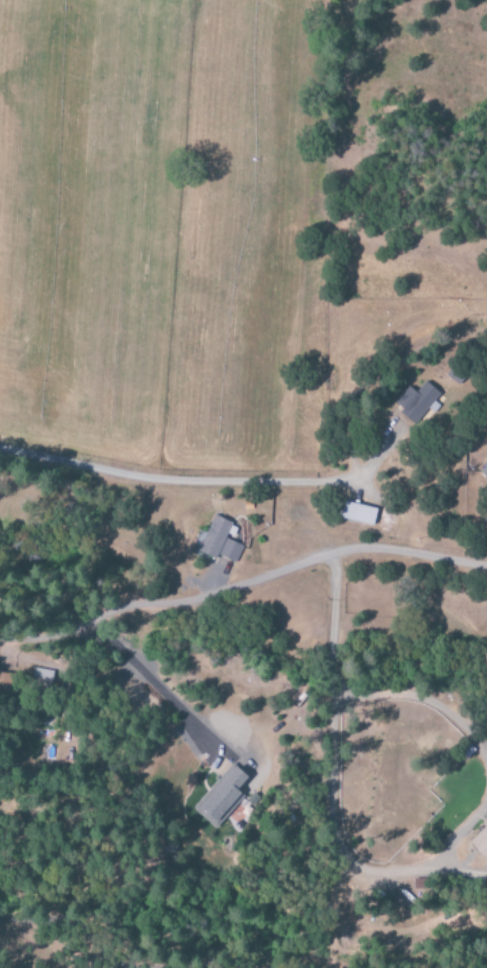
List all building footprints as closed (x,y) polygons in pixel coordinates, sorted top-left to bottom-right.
[(393,406),(415,424),(440,394),(424,382),(415,393),(408,387),(393,406)] [(340,519),(372,527),(376,510),(344,502),(340,519)] [(243,547),(225,539),(232,524),(213,516),(196,552),(214,561),(217,555),(235,563),(243,547)] [(31,693),(52,693),(52,671),(32,670),(31,693)] [(15,675),(0,674),(0,702),(12,703),(15,675)] [(192,809),(215,830),(244,797),(236,791),(247,779),(232,765),(192,809)]
